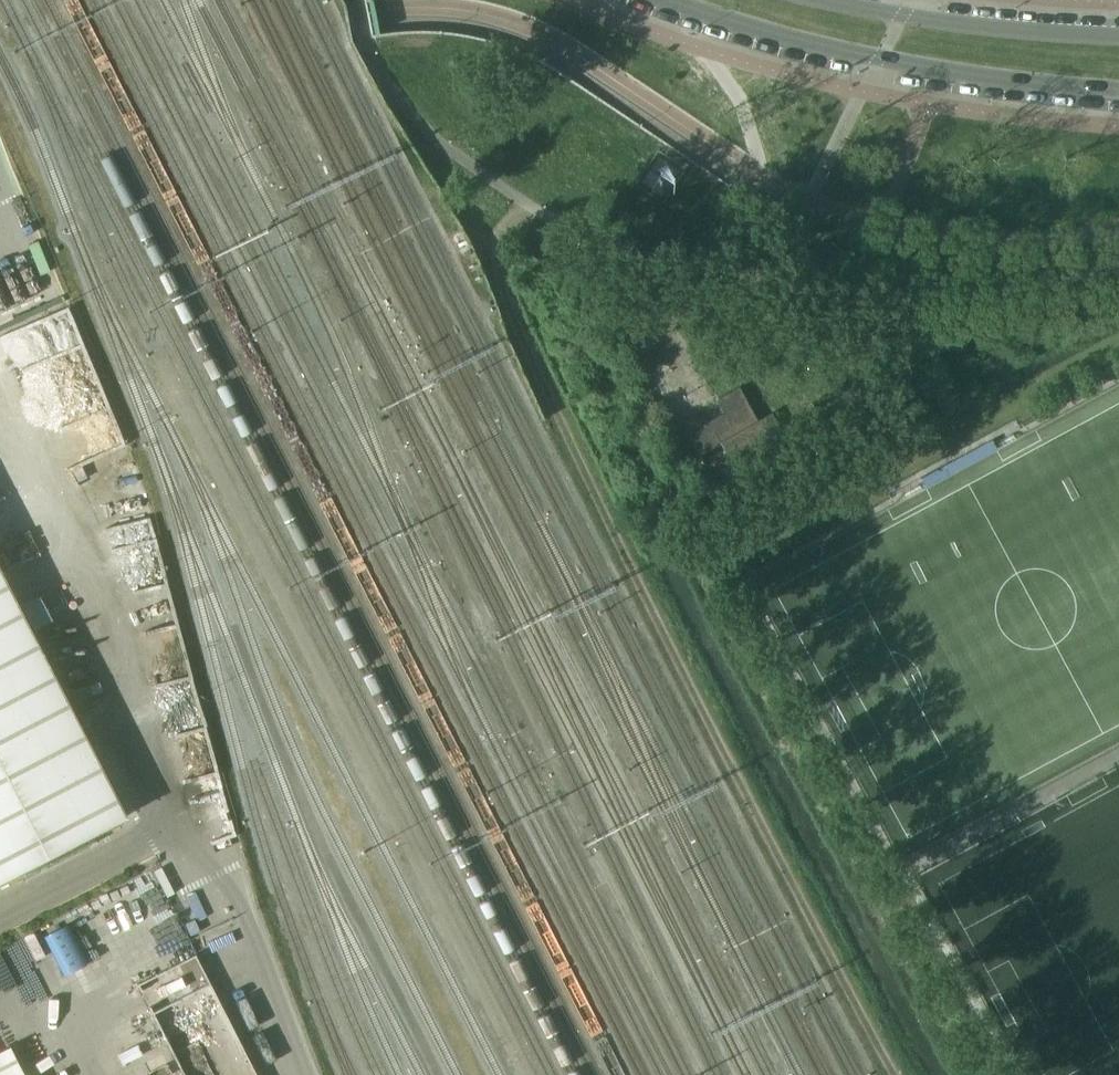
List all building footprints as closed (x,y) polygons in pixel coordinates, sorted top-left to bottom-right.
[(649,171),(641,182),(660,195),(667,183),(649,171)] [(702,463),(711,479),(767,447),(768,448),(771,447),(770,446),(785,437),(773,414),(758,422),(740,388),(717,401),(725,417),(711,425),(710,422),(686,434),(700,460),(699,460),(701,464),(702,463)] [(126,815),(31,631),(52,620),(40,596),(19,607),(0,569),(0,879),(126,815)] [(46,934),(65,974),(88,963),(69,923),(46,934)] [(195,954),(137,984),(183,1074),(256,1074),(195,954)] [(9,1049),(0,1053),(0,1074),(22,1074),(9,1049)]
